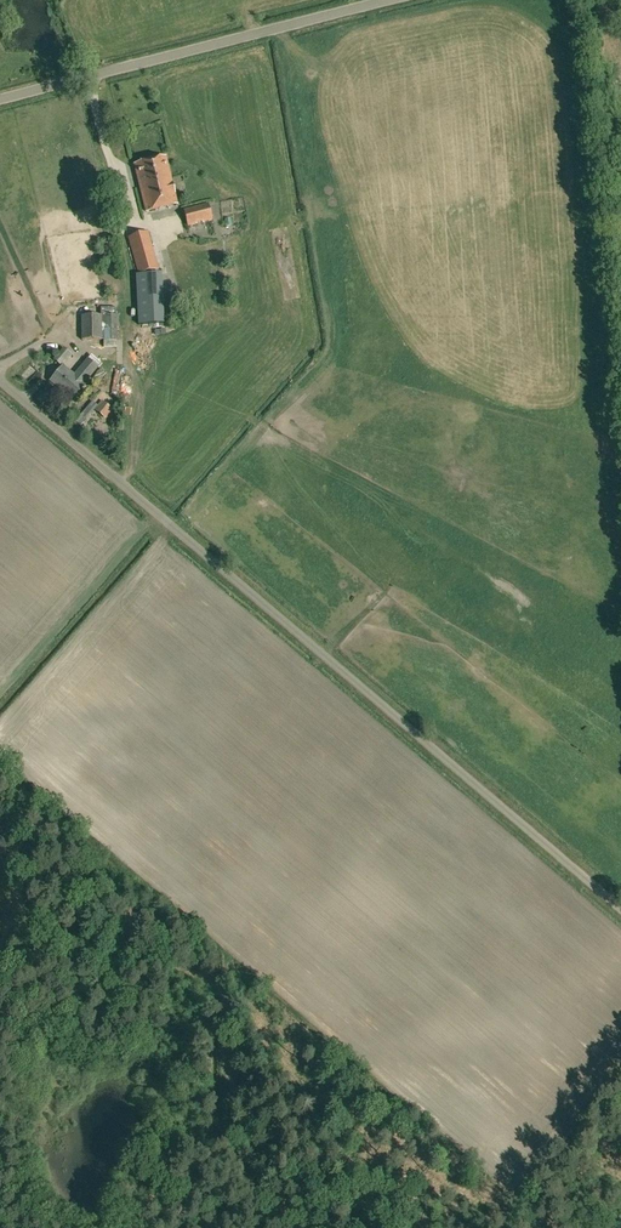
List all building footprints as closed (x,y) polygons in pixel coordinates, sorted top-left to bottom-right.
[(166,156),(135,164),(146,212),(177,204),(166,156)] [(212,220),(208,203),(184,209),(188,226),(212,220)] [(158,268),(148,232),(128,237),(138,274),(158,268)] [(165,323),(162,274),(136,275),(138,324),(165,323)] [(115,307),(102,307),(103,315),(104,339),(104,347),(115,347),(115,307)] [(103,315),(82,316),(82,340),(104,339),(103,315)] [(62,365),(71,354),(63,347),(54,358),(62,365)] [(97,367),(88,360),(74,375),(63,366),(51,381),(72,399),(85,384),(83,383),(97,367)] [(110,403),(105,413),(111,416),(117,406),(110,403)]
